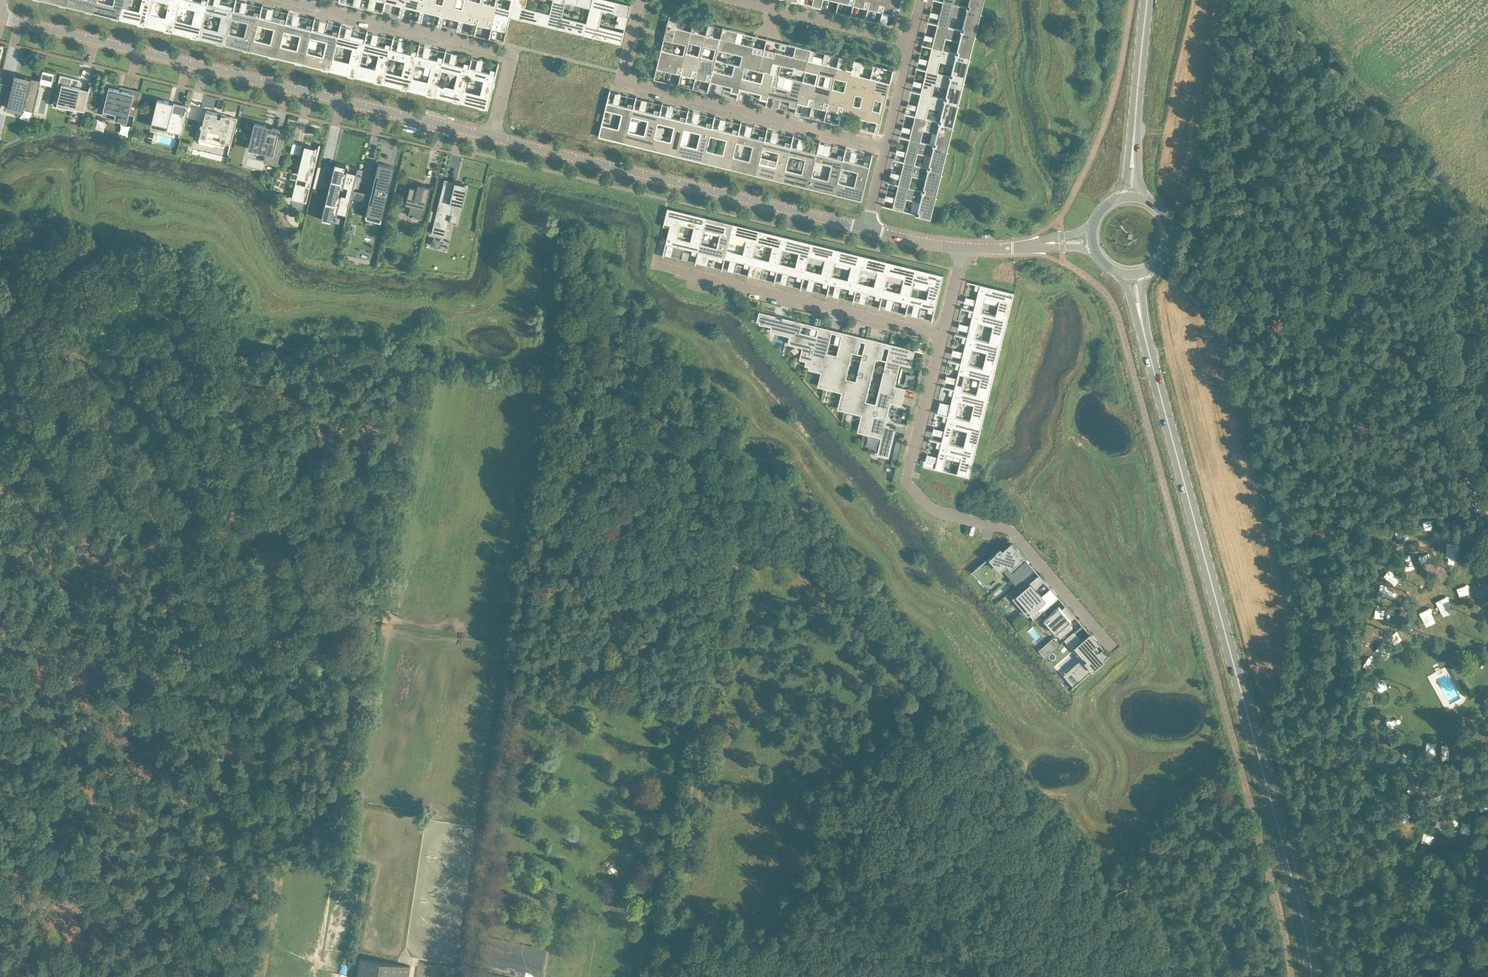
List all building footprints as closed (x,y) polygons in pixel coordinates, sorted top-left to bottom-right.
[(68,6),(86,10),(85,11),(91,13),(92,13),(92,12),(94,12),(97,0),(69,0),(68,6)] [(97,0),(94,12),(112,17),(112,18),(117,19),(117,20),(118,20),(118,18),(120,19),(123,7),(125,0),(115,0),(114,4),(97,0)] [(123,7),(120,19),(138,23),(138,24),(144,25),(144,26),(145,25),(146,25),(149,13),(153,0),(143,0),(140,11),(123,7)] [(146,25),(164,30),(170,32),(170,33),(171,31),(173,32),(176,19),(179,5),(180,0),(158,0),(170,3),(167,17),(149,13),(146,25)] [(176,19),(173,32),(190,36),(190,37),(196,38),(196,39),(197,39),(197,38),(199,38),(202,26),(205,12),(207,4),(208,4),(209,0),(208,0),(202,0),(201,2),(192,0),(180,0),(179,5),(196,9),(193,24),(176,19)] [(404,6),(405,6),(424,11),(427,0),(406,0),(404,6)] [(424,11),(432,13),(443,16),(447,0),(444,0),(443,4),(436,2),(436,0),(427,0),(424,11)] [(443,16),(444,16),(462,20),(463,20),(468,0),(465,0),(463,8),(455,7),(457,0),(447,0),(443,16)] [(480,1),(476,0),(468,0),(463,20),(463,21),(473,23),(475,16),(479,17),(483,2),(483,0),(481,0),(480,1)] [(483,2),(479,17),(477,24),(478,24),(488,27),(489,19),(493,20),(494,20),(497,5),(499,0),(496,0),(495,5),(483,2)] [(497,5),(494,20),(493,20),(491,28),(492,28),(502,30),(504,23),(508,24),(509,24),(510,16),(514,0),(512,0),(510,8),(497,5)] [(510,16),(547,25),(550,13),(525,7),(527,0),(514,0),(510,16)] [(550,13),(547,25),(584,34),(587,22),(586,22),(562,16),(566,1),(577,4),(578,0),(553,0),(550,13)] [(586,22),(587,22),(584,34),(621,43),(624,31),(623,31),(599,25),(602,10),(614,13),(617,2),(617,1),(612,0),(592,0),(586,22)] [(836,12),(839,1),(849,4),(850,0),(839,0),(836,12)] [(851,15),(854,5),(863,7),(865,0),(869,1),(865,19),(870,0),(854,0),(851,15)] [(866,19),(868,9),(878,11),(880,4),(884,5),(879,22),(880,22),(885,0),(870,0),(865,19),(866,19)] [(880,22),(883,12),(893,14),(894,7),(898,8),(894,26),(895,26),(901,0),(885,0),(880,22)] [(981,10),(983,0),(969,0),(968,7),(981,10)] [(962,30),(975,33),(980,12),(982,13),(982,12),(981,12),(981,10),(968,7),(954,4),(943,1),(944,2),(942,12),(940,11),(937,23),(937,24),(948,26),(952,14),(965,17),(962,30)] [(202,26),(199,38),(217,42),(217,43),(222,45),(223,45),(223,44),(225,44),(228,32),(232,18),(234,10),(235,6),(234,6),(229,5),(228,9),(208,4),(207,4),(205,12),(223,16),(219,30),(202,26)] [(245,37),(228,32),(225,44),(243,49),(243,50),(249,51),(248,52),(249,52),(249,50),(251,51),(254,39),(258,24),(260,17),(261,13),(260,13),(255,11),(254,15),(234,10),(232,18),(249,22),(245,37)] [(254,39),(251,51),(269,55),(269,56),(275,57),(275,58),(276,57),(277,57),(280,45),(284,31),(286,23),(287,19),(286,19),(281,18),(280,22),(260,17),(258,24),(275,29),(272,43),(254,39)] [(676,27),(677,21),(668,19),(664,38),(663,39),(672,41),(676,27)] [(701,56),(703,47),(706,34),(695,31),(698,22),(694,21),(691,30),(692,30),(688,43),(700,46),(698,56),(686,53),(683,67),(682,67),(681,74),(691,76),(693,69),(697,70),(701,56)] [(298,49),(280,45),(277,57),(295,62),(301,64),(302,65),(302,63),(304,64),(307,52),(310,37),(312,29),(312,30),(313,26),(307,24),(306,28),(286,23),(284,31),(301,35),(298,49)] [(715,61),(715,60),(718,50),(721,38),(720,38),(710,35),(712,25),(708,24),(706,34),(703,47),(715,49),(713,59),(701,56),(697,70),(695,77),(696,78),(706,80),(707,73),(711,74),(712,74),(713,70),(715,61)] [(957,53),(970,56),(975,35),(976,36),(977,35),(975,35),(975,33),(962,30),(948,26),(937,24),(939,24),(936,35),(935,34),(932,46),(932,47),(943,49),(946,37),(960,40),(957,53)] [(661,49),(656,68),(657,68),(677,73),(678,66),(682,67),(683,67),(686,53),(688,43),(692,30),(691,30),(676,27),(672,41),(685,44),(683,54),(662,49),(661,49)] [(740,66),(744,67),(759,71),(763,54),(763,53),(752,51),(754,46),(736,41),(738,32),(738,31),(723,27),(720,38),(721,38),(718,50),(742,56),(740,66)] [(324,56),(307,52),(304,64),(322,68),(321,69),(327,70),(327,71),(328,71),(328,70),(330,70),(333,58),(336,44),(338,36),(339,36),(340,32),(339,32),(333,31),(332,34),(312,30),(312,29),(310,37),(327,41),(324,56)] [(350,62),(333,58),(330,70),(348,74),(348,75),(353,77),(354,77),(354,76),(356,77),(359,64),(363,50),(365,42),(366,39),(365,38),(360,37),(359,41),(339,36),(338,36),(336,44),(354,48),(350,62)] [(359,64),(356,77),(374,81),(374,82),(380,83),(380,84),(380,82),(382,83),(385,71),(389,56),(391,49),(392,45),(391,45),(386,43),(385,47),(365,42),(363,50),(380,54),(376,69),(359,64)] [(763,54),(759,71),(770,73),(773,64),(805,71),(811,49),(796,45),(795,46),(793,55),(775,51),(774,56),(763,54)] [(951,76),(964,79),(969,58),(971,59),(971,58),(969,57),(970,56),(957,53),(943,49),(932,47),(933,47),(931,58),(929,57),(926,69),(926,70),(937,72),(940,60),(954,63),(951,76)] [(403,75),(385,71),(382,83),(400,87),(400,88),(406,90),(407,89),(409,89),(412,77),(415,63),(417,55),(418,51),(412,50),(411,54),(391,49),(389,56),(406,61),(403,75)] [(822,62),(812,60),(815,50),(811,49),(805,71),(817,74),(815,84),(803,81),(797,102),(798,103),(808,105),(810,98),(813,99),(814,99),(817,85),(819,75),(822,62)] [(837,66),(826,63),(829,54),(825,53),(822,62),(819,75),(831,78),(829,88),(817,85),(814,99),(813,99),(812,106),(822,109),(824,101),(828,102),(832,88),(834,79),(837,66)] [(429,81),(412,77),(409,89),(426,94),(426,95),(432,96),(432,97),(433,97),(433,95),(435,96),(438,84),(441,70),(443,62),(444,62),(445,58),(444,58),(438,56),(437,60),(432,59),(417,55),(415,63),(432,67),(429,81)] [(852,70),(841,67),(843,57),(839,56),(837,66),(834,79),(846,82),(844,91),(832,88),(828,102),(826,109),(827,110),(837,112),(839,105),(843,106),(851,73),(852,73),(852,70)] [(740,66),(715,60),(715,61),(734,66),(732,75),(713,70),(712,74),(711,74),(710,81),(732,86),(730,91),(738,93),(740,88),(739,88),(742,77),(744,69),(744,67),(740,66)] [(454,88),(438,84),(435,96),(453,100),(453,101),(458,102),(458,103),(459,103),(459,102),(461,102),(464,90),(467,76),(469,68),(470,68),(471,64),(470,64),(465,63),(464,67),(444,62),(443,62),(441,70),(458,74),(454,88)] [(773,76),(773,74),(770,73),(759,71),(744,67),(744,69),(763,73),(761,82),(742,77),(739,88),(740,88),(761,94),(759,98),(767,100),(769,95),(768,95),(771,84),(773,76)] [(469,68),(467,76),(484,80),(481,94),(464,90),(461,102),(479,107),(485,109),(484,109),(485,110),(485,108),(488,109),(497,71),(496,70),(491,69),(490,73),(470,68),(469,68)] [(945,99),(959,102),(964,81),(965,82),(965,81),(964,80),(964,79),(951,76),(937,72),(926,70),(928,70),(925,81),(923,80),(921,92),(920,92),(932,95),(935,83),(948,86),(945,99)] [(44,81),(53,82),(54,73),(45,72),(44,81)] [(16,74),(15,73),(12,85),(7,107),(23,111),(24,108),(33,111),(41,79),(23,75),(19,74),(16,74)] [(861,118),(870,77),(852,73),(851,73),(843,106),(841,113),(860,118),(861,118)] [(89,90),(81,88),(81,87),(71,85),(72,78),(81,80),(81,79),(61,74),(58,83),(59,84),(59,83),(62,84),(58,101),(72,105),(72,108),(81,110),(84,111),(92,82),(89,81),(89,82),(91,82),(89,90)] [(803,81),(773,74),(773,76),(785,79),(783,87),(771,84),(768,95),(769,95),(790,101),(789,106),(796,107),(797,108),(798,103),(797,102),(803,81)] [(880,123),(884,107),(887,95),(890,82),(870,77),(861,118),(880,123)] [(12,84),(3,82),(0,94),(0,100),(8,102),(12,84)] [(133,119),(134,119),(141,91),(140,91),(139,94),(134,92),(109,86),(102,115),(127,121),(130,111),(135,112),(133,119)] [(940,121),(953,125),(958,104),(960,104),(958,103),(959,102),(945,99),(932,95),(920,92),(920,93),(922,93),(919,104),(918,103),(915,115),(926,118),(929,106),(943,109),(940,121)] [(182,133),(189,106),(183,104),(183,105),(173,102),(173,104),(169,103),(169,101),(158,98),(152,121),(168,125),(167,130),(182,133)] [(617,127),(601,124),(598,136),(610,139),(625,142),(627,132),(631,117),(633,108),(634,108),(635,104),(634,104),(628,103),(627,107),(607,102),(607,101),(605,109),(620,113),(617,127)] [(644,136),(627,132),(625,142),(651,149),(654,139),(657,124),(659,114),(660,115),(661,111),(660,110),(655,109),(654,113),(634,108),(633,108),(631,117),(648,121),(644,136)] [(199,139),(224,145),(225,142),(230,144),(228,153),(228,154),(237,117),(222,114),(222,115),(221,116),(217,115),(218,113),(206,110),(199,139)] [(651,149),(677,155),(680,145),(684,130),(686,121),(687,117),(686,117),(681,116),(680,119),(660,115),(659,114),(657,124),(674,128),(670,143),(654,139),(651,149)] [(934,144),(947,148),(952,127),(954,127),(953,126),(953,125),(940,121),(926,118),(915,115),(915,116),(916,116),(914,127),(912,126),(909,138),(920,141),(923,128),(937,132),(934,144)] [(107,129),(108,121),(101,119),(99,127),(107,129)] [(696,149),(680,145),(677,155),(704,161),(706,151),(710,136),(712,127),(713,123),(712,123),(707,122),(706,126),(686,121),(684,130),(700,134),(696,149)] [(272,126),(272,128),(271,129),(266,128),(266,124),(255,122),(250,140),(251,140),(249,148),(258,150),(260,151),(272,154),(271,162),(278,163),(285,131),(280,130),(280,128),(272,126)] [(123,131),(131,133),(133,125),(125,123),(123,131)] [(723,155),(706,151),(704,161),(730,168),(732,158),(736,143),(738,134),(739,134),(740,130),(739,130),(733,128),(732,132),(712,127),(710,136),(726,140),(723,155)] [(732,158),(730,168),(756,174),(759,164),(762,149),(764,140),(765,140),(766,136),(765,136),(759,135),(759,139),(739,134),(738,134),(736,143),(752,147),(749,162),(732,158)] [(928,167),(942,171),(947,150),(948,150),(947,149),(947,148),(934,144),(920,141),(909,138),(909,139),(911,139),(908,149),(907,149),(904,161),(915,164),(918,151),(932,155),(928,167)] [(759,164),(756,174),(782,181),(785,171),(788,156),(791,146),(791,147),(792,143),(791,143),(786,141),(785,145),(765,140),(764,140),(762,149),(779,153),(775,168),(759,164)] [(315,151),(316,147),(305,144),(305,145),(301,159),(301,160),(298,174),(308,176),(306,185),(300,183),(295,196),(306,199),(305,201),(307,202),(321,144),(319,144),(317,152),(315,151)] [(785,171),(782,181),(809,187),(811,177),(815,162),(817,153),(818,149),(817,149),(812,148),(811,151),(791,147),(791,146),(788,156),(805,160),(801,175),(785,171)] [(811,177),(809,187),(835,193),(837,184),(841,168),(843,159),(844,156),(844,155),(838,154),(837,158),(817,153),(815,162),(831,166),(827,181),(811,177)] [(843,159),(841,168),(857,173),(854,188),(837,184),(835,193),(861,200),(871,162),(870,162),(864,160),(863,164),(843,159)] [(923,190),(936,193),(941,173),(943,173),(943,172),(941,172),(942,171),(928,167),(915,164),(904,161),(903,162),(905,162),(903,172),(901,172),(898,184),(909,187),(912,174),(926,178),(923,190)] [(348,168),(347,168),(346,171),(345,171),(345,170),(344,170),(345,167),(345,168),(346,164),(345,164),(345,165),(336,163),(336,162),(335,162),(335,165),(334,167),(333,172),(333,173),(333,175),(332,174),(329,187),(330,187),(329,191),(328,191),(327,196),(327,198),(326,199),(327,199),(326,203),(325,203),(323,214),(323,216),(322,216),(321,219),(322,219),(322,218),(331,221),(332,222),(333,218),(333,217),(335,212),(336,212),(336,213),(337,213),(337,212),(346,215),(344,224),(345,225),(359,167),(358,167),(356,173),(347,171),(348,168)] [(365,217),(381,220),(394,166),(379,162),(365,217)] [(463,206),(468,186),(468,184),(445,178),(432,233),(437,234),(445,236),(449,219),(450,220),(452,214),(451,214),(453,203),(454,204),(454,203),(460,205),(463,206)] [(418,183),(418,186),(410,185),(406,203),(411,204),(408,214),(412,215),(412,216),(414,217),(414,216),(422,218),(425,207),(431,186),(425,184),(420,183),(419,182),(418,182),(418,183)] [(936,193),(923,190),(909,187),(898,184),(898,185),(900,185),(897,195),(895,195),(892,207),(892,208),(903,210),(907,198),(920,201),(917,214),(930,217),(936,196),(937,196),(937,195),(936,195),(936,193)] [(701,243),(704,229),(707,217),(668,207),(667,207),(664,222),(665,222),(671,224),(669,231),(668,230),(665,243),(666,243),(692,250),(691,254),(697,255),(698,255),(699,251),(701,243)] [(733,223),(707,217),(704,229),(720,233),(717,247),(701,243),(699,251),(719,256),(718,260),(723,261),(724,262),(725,258),(727,250),(731,235),(733,223)] [(760,230),(733,223),(731,235),(747,239),(743,254),(727,250),(725,258),(745,263),(744,266),(749,268),(750,268),(751,264),(753,256),(757,241),(760,230)] [(786,236),(760,230),(757,241),(773,245),(769,260),(753,256),(751,264),(771,269),(770,273),(776,274),(777,271),(779,263),(783,248),(786,236)] [(804,277),(806,269),(809,254),(812,243),(786,236),(783,248),(799,252),(796,267),(779,263),(777,271),(797,275),(796,279),(803,281),(804,277)] [(830,283),(832,276),(835,261),(838,249),(812,243),(809,254),(825,258),(822,273),(806,269),(804,277),(824,282),(823,286),(828,287),(829,287),(830,283)] [(862,267),(865,255),(838,249),(835,261),(852,265),(848,279),(832,276),(830,283),(850,288),(849,292),(854,293),(855,294),(856,290),(858,282),(862,267)] [(891,262),(865,255),(862,267),(878,271),(874,286),(858,282),(856,290),(876,295),(875,299),(881,300),(882,296),(884,288),(888,274),(891,262)] [(914,280),(917,268),(891,262),(888,274),(904,278),(900,292),(884,288),(882,296),(902,301),(901,305),(907,306),(908,306),(908,303),(909,303),(910,295),(914,280)] [(943,275),(917,268),(914,280),(930,284),(927,299),(910,295),(909,303),(928,307),(927,311),(933,313),(934,313),(943,275)] [(973,310),(981,312),(985,296),(1000,299),(996,315),(1008,318),(1014,292),(976,283),(976,284),(974,289),(978,290),(973,310)] [(789,308),(743,297),(741,306),(750,308),(748,315),(756,317),(758,310),(787,317),(789,308)] [(972,316),(967,336),(975,338),(979,322),(993,325),(990,342),(1001,344),(1007,321),(1008,322),(1009,321),(1007,321),(1008,318),(996,315),(981,312),(973,310),(969,309),(969,310),(968,315),(972,316)] [(791,341),(797,343),(803,344),(799,359),(806,360),(804,365),(809,366),(816,335),(800,331),(802,321),(759,311),(757,320),(774,324),(773,329),(790,333),(787,343),(790,344),(791,341)] [(824,388),(829,389),(837,354),(827,352),(826,353),(828,353),(827,358),(823,357),(830,328),(819,325),(818,325),(816,335),(809,366),(820,369),(824,370),(821,384),(825,385),(824,388)] [(858,353),(861,339),(859,338),(853,337),(854,334),(843,331),(842,331),(837,354),(829,389),(835,390),(836,388),(844,390),(840,407),(843,407),(845,408),(844,410),(848,411),(856,380),(843,377),(850,351),(858,353)] [(965,342),(961,362),(968,364),(972,348),(987,352),(983,368),(995,371),(1001,347),(1002,348),(1002,347),(1001,347),(1001,344),(990,342),(975,338),(967,336),(963,335),(963,336),(961,341),(965,342)] [(865,340),(856,380),(848,411),(855,413),(855,410),(864,412),(860,429),(864,430),(864,433),(868,434),(876,403),(875,403),(863,399),(873,357),(882,359),(885,344),(877,342),(877,340),(867,337),(866,337),(865,340)] [(911,366),(912,359),(915,349),(904,346),(903,349),(890,346),(889,345),(879,390),(903,396),(905,389),(905,388),(892,384),(898,360),(909,363),(909,365),(911,366)] [(954,389),(962,390),(966,374),(981,378),(977,394),(988,397),(994,374),(996,374),(996,373),(994,373),(995,371),(983,368),(968,364),(961,362),(957,361),(956,362),(955,368),(959,369),(954,389)] [(988,399),(988,397),(977,394),(962,390),(954,389),(950,388),(949,394),(953,395),(948,415),(956,417),(959,400),(974,404),(970,420),(982,423),(988,400),(989,400),(988,399)] [(879,390),(875,403),(876,403),(868,434),(874,436),(875,433),(884,435),(880,452),(884,453),(883,456),(888,457),(894,432),(896,426),(893,425),(883,423),(888,401),(901,405),(901,404),(902,403),(903,397),(903,396),(879,390)] [(941,441),(949,443),(953,427),(968,430),(964,447),(976,449),(981,426),(983,427),(983,426),(981,426),(982,423),(970,420),(956,417),(948,415),(944,414),(944,415),(942,420),(946,421),(941,441)] [(935,468),(942,470),(946,453),(961,456),(957,473),(969,477),(975,452),(976,453),(976,452),(975,452),(976,449),(964,447),(949,443),(941,441),(937,440),(937,441),(936,446),(940,447),(935,467),(935,468)] [(1000,546),(988,557),(989,557),(998,568),(1006,561),(1011,567),(1018,561),(1019,562),(1024,557),(1026,559),(1012,543),(1011,541),(1002,549),(1000,546)] [(1456,542),(1447,542),(1446,562),(1454,562),(1456,542)] [(1017,574),(1011,579),(1016,585),(1026,577),(1017,567),(1014,570),(1017,574)] [(1033,618),(1059,596),(1050,587),(1041,595),(1035,587),(1044,579),(1039,574),(1018,592),(1025,599),(1018,605),(1028,615),(1030,614),(1033,618)] [(1472,582),(1477,596),(1486,593),(1480,579),(1472,582)] [(1435,600),(1442,616),(1453,611),(1445,595),(1435,600)] [(1060,637),(1072,627),(1068,622),(1075,616),(1075,615),(1066,605),(1061,609),(1059,606),(1051,613),(1044,619),(1060,637)] [(1430,607),(1420,610),(1424,625),(1434,622),(1430,607)] [(1074,670),(1072,671),(1080,680),(1110,655),(1103,648),(1099,652),(1097,650),(1096,650),(1093,647),(1099,642),(1088,630),(1087,631),(1089,632),(1074,645),(1083,656),(1084,655),(1086,658),(1074,669),(1074,670)] [(1054,637),(1039,650),(1044,656),(1059,643),(1054,637)] [(1381,642),(1375,648),(1385,658),(1391,651),(1381,642)] [(410,965),(360,957),(357,976),(408,976),(410,965)]
